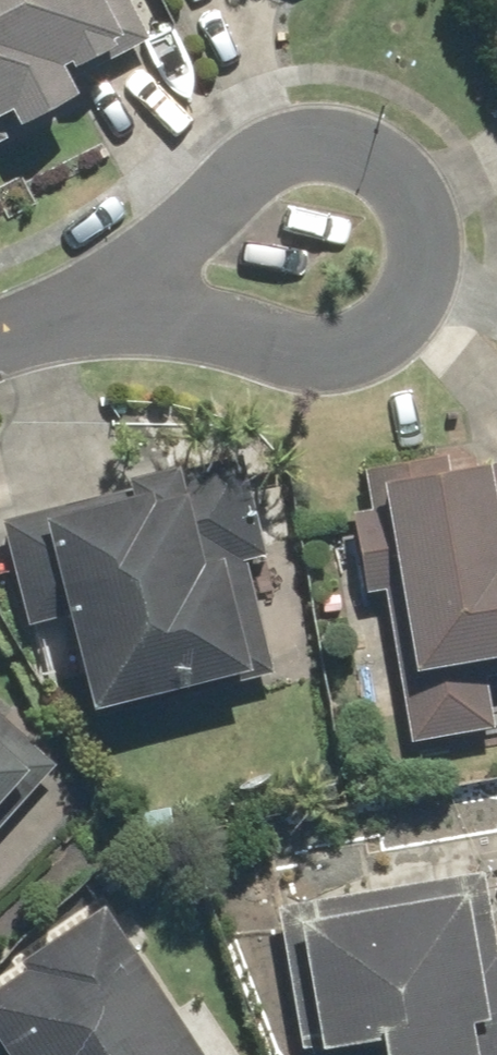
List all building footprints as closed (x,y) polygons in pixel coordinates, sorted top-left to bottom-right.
[(72,109),(60,86),(145,41),(124,0),(0,0),(0,147),(72,109)] [(123,499),(13,522),(0,525),(0,533),(20,628),(54,621),(75,720),(253,683),(232,584),(262,578),(240,474),(236,457),(119,482),(123,499)] [(362,483),(367,517),(346,520),(358,598),(379,594),(402,744),(494,730),(484,663),(496,661),(496,463),(455,469),(453,457),(360,471),(362,483)] [(0,798),(16,812),(56,766),(0,717),(0,799),(0,798)] [(270,908),(299,1054),(496,1054),(496,938),(483,865),(270,908)] [(101,907),(0,974),(0,1049),(4,1054),(200,1054),(101,907)]
